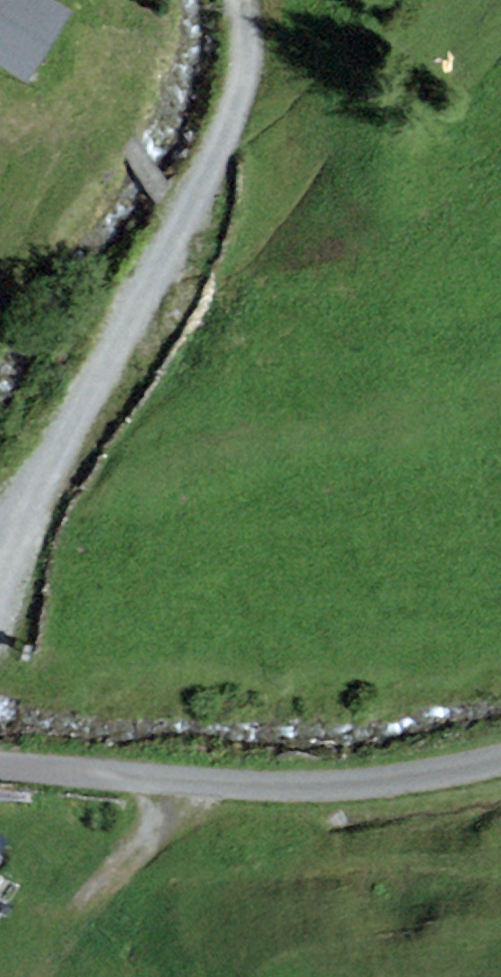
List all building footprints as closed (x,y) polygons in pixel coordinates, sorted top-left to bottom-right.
[(27,81),(74,9),(60,0),(0,0),(0,64),(27,81)] [(8,847),(0,841),(0,859),(8,847)]
